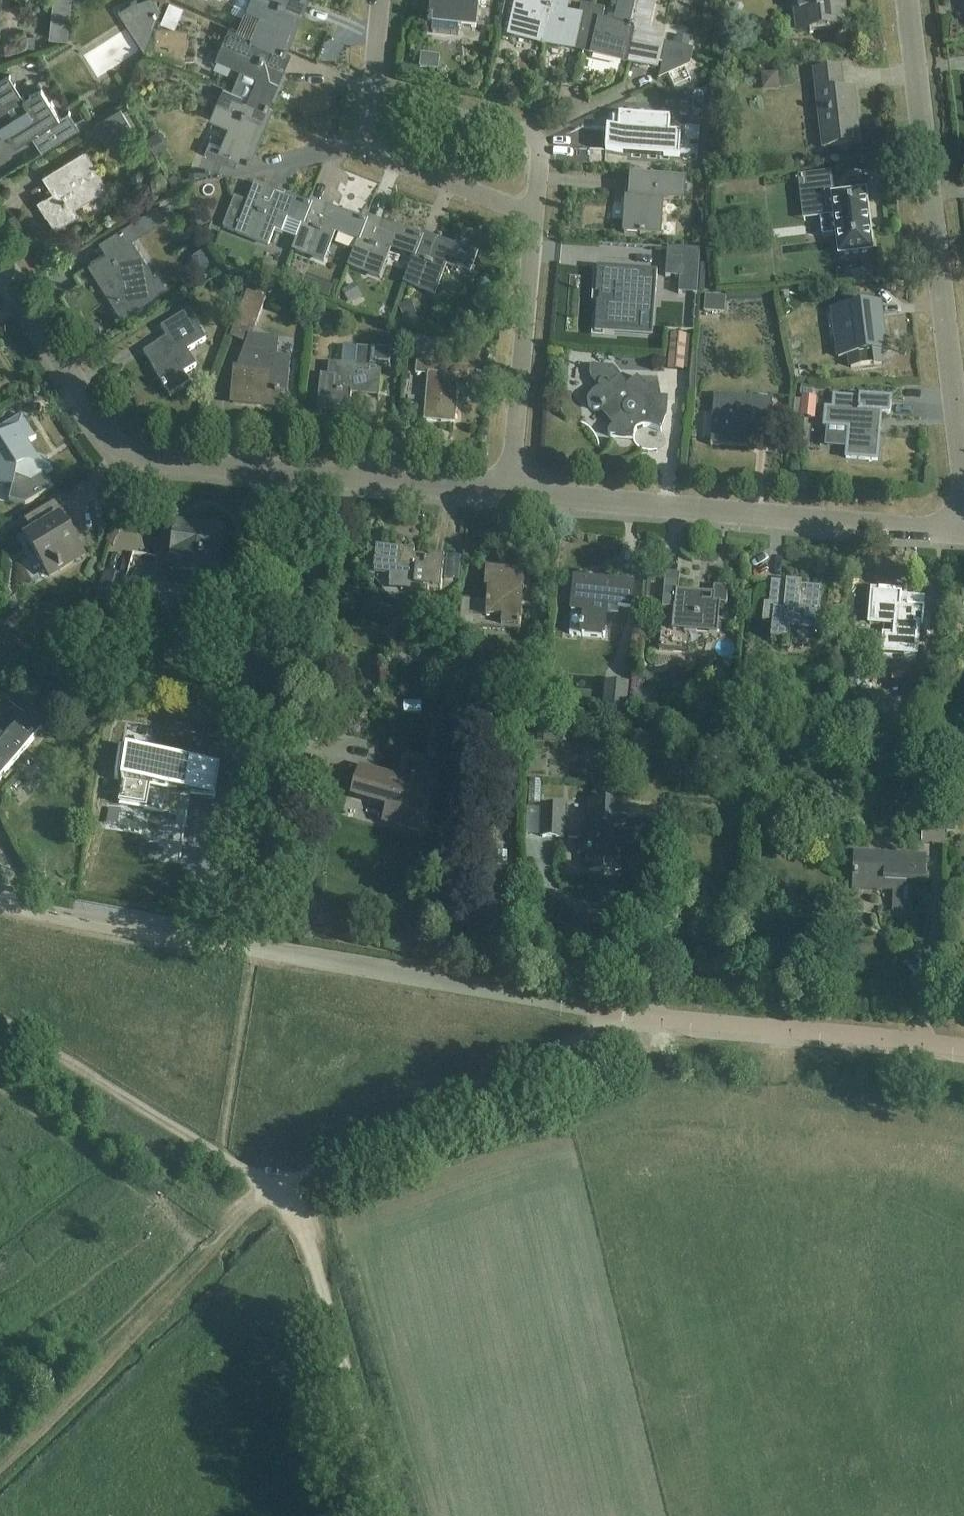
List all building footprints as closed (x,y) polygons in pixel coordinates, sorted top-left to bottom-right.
[(130,1),(136,16),(158,8),(155,0),(132,0),(130,1)] [(269,42),(268,44),(285,51),(303,8),(299,6),(302,0),(253,0),(249,8),(279,20),(269,42)] [(430,20),(433,20),(432,30),(432,33),(457,35),(457,33),(458,27),(476,28),(478,8),(478,0),(432,0),(430,20)] [(546,0),(533,0),(532,7),(517,4),(510,36),(545,44),(552,12),(548,11),(549,6),(545,5),(546,0)] [(545,5),(549,6),(548,11),(552,12),(545,44),(583,53),(592,7),(582,5),(579,18),(565,15),(569,0),(546,0),(545,5)] [(592,7),(583,53),(590,54),(590,56),(628,64),(635,30),(632,29),(633,25),(628,24),(634,0),(620,0),(615,26),(601,23),(604,10),(592,7)] [(628,24),(633,25),(632,29),(635,30),(628,64),(656,69),(657,63),(663,64),(668,75),(689,65),(693,50),(688,50),(691,38),(677,35),(674,46),(661,44),(663,37),(648,33),(655,0),(634,0),(628,24)] [(827,30),(846,28),(843,0),(794,0),(798,33),(827,30)] [(166,12),(161,22),(175,28),(179,18),(166,12)] [(70,26),(53,24),(51,38),(68,40),(70,26)] [(233,89),(251,97),(250,98),(267,105),(285,63),(281,61),(285,51),(268,44),(269,42),(245,32),(230,25),(216,55),(232,62),(243,67),(233,89)] [(154,29),(138,39),(145,51),(154,29)] [(825,148),(837,147),(857,145),(854,118),(857,117),(854,90),(844,92),(841,69),(815,72),(825,148)] [(61,116),(43,86),(25,97),(11,74),(0,81),(0,124),(2,122),(16,144),(33,134),(61,116)] [(711,115),(713,82),(698,81),(697,114),(711,115)] [(262,116),(267,105),(250,98),(251,97),(233,89),(226,86),(212,117),(231,125),(221,147),(209,142),(205,154),(235,166),(239,156),(249,160),(267,118),(262,116)] [(123,107),(99,121),(110,140),(134,126),(123,107)] [(608,128),(606,152),(678,157),(680,133),(668,132),(669,118),(621,115),(620,129),(608,128)] [(56,228),(73,217),(79,213),(75,206),(107,186),(84,149),(43,175),(53,192),(39,200),(56,228)] [(208,170),(190,170),(190,181),(208,181),(208,170)] [(798,178),(800,194),(833,190),(831,174),(798,178)] [(624,234),(640,235),(640,236),(644,236),(644,235),(660,237),(663,202),(683,204),(685,182),(631,178),(629,207),(626,207),(624,234)] [(153,191),(167,192),(168,180),(154,179),(153,191)] [(287,219),(302,225),(309,207),(267,191),(265,196),(254,191),(249,203),(235,198),(224,228),(238,233),(238,234),(268,245),(273,231),(282,234),(287,219)] [(866,192),(831,196),(834,217),(821,219),(823,238),(836,236),(838,256),(873,252),(866,192)] [(169,194),(158,202),(166,214),(177,206),(169,194)] [(334,232),(357,241),(365,224),(323,208),(321,212),(309,207),(302,225),(292,250),(323,262),(334,232)] [(149,298),(140,285),(156,275),(132,238),(150,227),(141,213),(111,232),(119,245),(90,263),(123,315),(149,298)] [(376,228),(365,224),(357,241),(348,267),(379,278),(390,249),(413,257),(420,240),(378,224),(376,228)] [(420,240),(413,257),(403,282),(415,287),(434,294),(445,265),(469,274),(476,256),(434,240),(431,245),(420,240)] [(668,248),(666,277),(680,278),(679,294),(698,295),(701,251),(668,248)] [(282,283),(298,289),(300,281),(297,272),(288,268),(282,283)] [(657,274),(597,270),(595,296),(599,296),(599,304),(597,304),(594,335),(613,337),(613,334),(638,335),(639,316),(651,317),(653,294),(655,295),(657,274)] [(306,274),(301,288),(312,292),(317,278),(306,274)] [(363,298),(355,283),(342,291),(350,305),(363,298)] [(264,294),(249,288),(237,320),(255,327),(266,299),(262,297),(264,294)] [(705,311),(714,312),(723,313),(725,299),(706,297),(705,311)] [(404,320),(417,315),(412,301),(399,306),(404,320)] [(879,306),(859,308),(834,311),(840,357),(851,356),(852,368),(881,365),(880,353),(885,352),(879,306)] [(189,312),(161,329),(168,339),(144,353),(170,397),(190,384),(184,374),(197,367),(188,352),(206,341),(189,312)] [(671,335),(667,370),(684,372),(687,336),(671,335)] [(240,361),(239,372),(236,372),(235,383),(233,403),(278,407),(279,396),(280,396),(280,391),(287,392),(290,359),(275,357),(277,339),(249,336),(240,361)] [(389,365),(391,351),(357,348),(355,367),(329,364),(328,376),(321,375),(317,411),(350,414),(351,393),(379,396),(381,369),(379,369),(379,364),(389,365)] [(442,365),(422,364),(417,363),(416,375),(429,376),(425,421),(454,423),(458,378),(441,377),(442,365)] [(668,399),(662,398),(659,384),(646,386),(638,377),(628,386),(613,368),(590,367),(589,377),(599,389),(591,395),(590,396),(589,398),(588,400),(588,401),(588,403),(588,405),(589,407),(590,408),(592,410),(593,411),(595,411),(598,411),(600,411),(602,411),(614,427),(612,427),(611,428),(610,430),(608,432),(608,433),(608,435),(609,436),(610,437),(611,438),(634,439),(634,437),(635,435),(635,432),(637,430),(640,429),(643,428),(646,428),(649,428),(655,430),(661,432),(667,415),(668,399)] [(771,429),(772,409),(773,401),(715,396),(711,445),(748,448),(750,427),(771,429)] [(801,397),(799,417),(815,419),(817,399),(801,397)] [(891,401),(871,399),(862,398),(862,400),(834,397),(833,409),(826,409),(824,427),(849,429),(847,458),(877,461),(882,415),(890,416),(891,401)] [(43,477),(53,471),(47,460),(38,458),(29,443),(36,439),(24,418),(0,433),(0,468),(2,468),(0,476),(0,485),(15,489),(11,505),(23,508),(51,491),(43,477)] [(66,516),(58,503),(26,522),(34,534),(26,539),(49,577),(59,570),(60,571),(63,569),(62,569),(83,556),(61,519),(66,516)] [(171,576),(216,582),(223,531),(178,525),(171,576)] [(444,559),(430,558),(430,562),(426,562),(427,557),(420,557),(419,562),(414,561),(414,556),(414,550),(378,547),(376,547),(374,572),(391,573),(390,587),(407,589),(414,596),(413,606),(427,607),(429,591),(441,592),(443,579),(444,559)] [(521,630),(523,591),(524,571),(486,568),(485,589),(488,589),(486,616),(475,615),(476,599),(461,598),(460,626),(521,630)] [(107,618),(110,605),(119,608),(127,580),(106,574),(98,602),(101,602),(97,614),(107,618)] [(727,607),(728,588),(714,587),(713,604),(701,603),(701,597),(689,596),(686,593),(678,592),(680,575),(665,574),(659,651),(688,653),(689,636),(717,638),(720,606),(727,607)] [(631,609),(631,604),(634,584),(575,578),(569,634),(604,638),(607,610),(618,612),(619,608),(631,609)] [(820,613),(821,608),(822,588),(801,587),(801,585),(772,582),(770,605),(764,605),(763,625),(773,626),(771,643),(788,645),(788,643),(820,646),(823,614),(820,613)] [(923,630),(923,627),(925,607),(902,605),(902,592),(873,589),(871,609),(871,625),(885,627),(882,655),(915,658),(918,630),(923,630)] [(19,758),(47,723),(29,709),(35,702),(4,678),(0,683),(0,695),(25,715),(0,746),(0,783),(19,758)] [(627,712),(629,683),(604,681),(602,710),(627,712)] [(330,687),(319,685),(317,696),(328,698),(330,687)] [(636,690),(635,709),(655,710),(656,691),(636,690)] [(422,701),(404,701),(404,714),(422,713),(422,701)] [(557,732),(545,732),(545,741),(557,741),(557,732)] [(118,753),(114,781),(123,782),(120,805),(171,812),(186,814),(187,814),(190,793),(216,797),(221,766),(188,761),(142,754),(127,752),(127,754),(118,753)] [(401,780),(381,775),(361,770),(354,795),(390,805),(385,822),(420,832),(437,768),(422,764),(417,781),(412,779),(411,784),(400,781),(401,780)] [(927,777),(927,775),(927,774),(926,772),(925,771),(924,769),(922,769),(920,769),(918,769),(917,769),(916,770),(914,772),(914,773),(913,775),(914,777),(914,779),(916,780),(917,781),(918,782),(920,782),(922,782),(924,781),(925,780),(926,778),(927,777)] [(492,786),(490,811),(508,813),(510,788),(492,786)] [(654,843),(654,823),(655,812),(622,811),(622,804),(591,802),(589,871),(619,872),(620,842),(654,843)] [(562,838),(563,808),(543,808),(542,838),(562,838)] [(924,814),(922,846),(945,847),(947,815),(924,814)] [(955,832),(956,819),(947,819),(947,832),(955,832)] [(924,884),(924,864),(924,856),(856,854),(854,890),(895,891),(894,915),(910,916),(911,884),(924,884)] [(779,901),(779,911),(796,911),(796,901),(779,901)]
